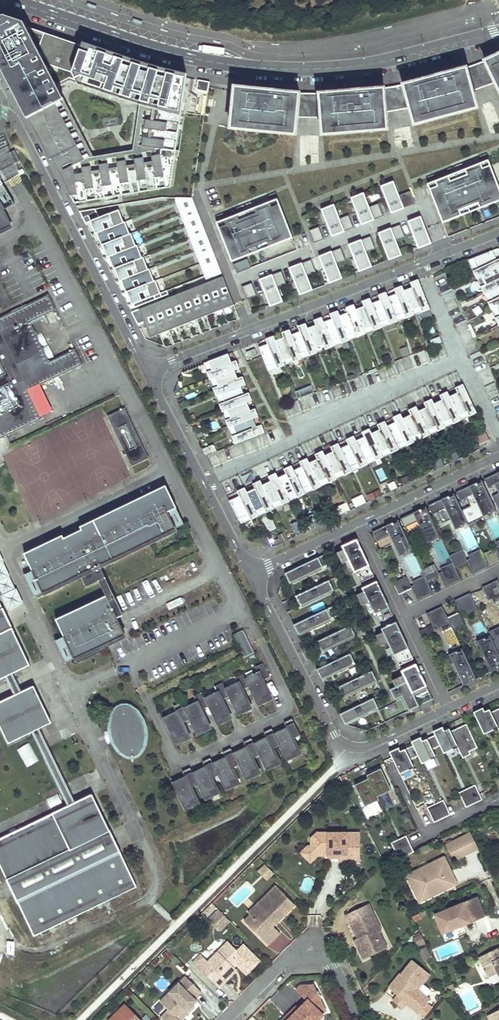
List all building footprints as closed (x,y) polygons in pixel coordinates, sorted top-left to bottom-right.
[(0,25),(0,63),(27,114),(75,206),(171,188),(180,122),(185,80),(177,78),(169,76),(163,75),(160,74),(157,73),(151,71),(144,69),(142,69),(138,67),(134,66),(124,63),(116,60),(108,57),(99,54),(90,52),(82,49),(34,33),(25,30),(16,27),(4,23),(0,25)] [(83,46),(82,49),(90,52),(99,54),(108,57),(116,60),(124,63),(134,66),(138,67),(142,69),(144,69),(151,71),(157,73),(160,74),(163,75),(169,76),(177,78),(185,80),(186,76),(164,71),(145,66),(83,46)] [(484,62),(495,84),(498,92),(498,55),(484,62)] [(495,84),(484,62),(471,67),(465,69),(472,92),(477,90),(495,84)] [(472,92),(465,69),(403,86),(409,109),(414,127),(477,109),(472,92)] [(208,87),(209,84),(197,82),(195,93),(207,95),(208,87)] [(409,109),(403,86),(388,89),(383,90),(386,114),(392,113),(409,109)] [(297,119),(299,95),(244,90),(235,90),(235,92),(230,131),(295,137),(297,119)] [(386,114),(383,90),(318,95),(321,119),(322,137),(387,132),(386,114)] [(311,95),(299,95),(297,119),(310,119),(321,119),(318,95),(311,95)] [(20,161),(14,150),(8,153),(13,164),(20,161)] [(481,164),(437,182),(438,186),(431,189),(443,221),(444,224),(498,202),(498,185),(491,165),(483,168),(481,164)] [(0,180),(0,201),(5,209),(14,204),(3,185),(0,180)] [(402,200),(395,182),(382,187),(392,214),(405,209),(404,206),(402,200)] [(371,208),(365,193),(352,199),(363,226),(376,220),(371,208)] [(402,200),(404,206),(418,200),(416,194),(402,200)] [(222,276),(193,201),(174,198),(207,282),(222,276)] [(404,206),(405,209),(420,203),(418,200),(404,206)] [(273,208),(271,203),(226,221),(228,225),(220,229),(233,263),(294,238),(281,204),(273,208)] [(385,217),(380,204),(371,208),(376,220),(385,217)] [(341,219),(335,205),(322,210),(333,237),(346,232),(341,219)] [(11,226),(2,207),(0,208),(0,231),(11,226)] [(96,210),(80,215),(86,227),(91,224),(96,237),(98,237),(103,249),(104,248),(109,260),(110,260),(115,272),(116,272),(121,284),(122,283),(133,307),(134,307),(136,311),(165,299),(163,294),(162,294),(157,281),(156,282),(151,270),(149,270),(145,258),(143,259),(138,246),(137,247),(132,234),(131,235),(126,223),(125,223),(120,211),(99,218),(96,210)] [(356,228),(351,215),(341,219),(346,232),(356,228)] [(419,248),(420,249),(433,244),(426,228),(422,217),(409,222),(419,248)] [(392,229),(397,242),(406,238),(401,225),(392,229)] [(325,240),(320,228),(310,231),(315,244),(325,240)] [(390,260),(390,261),(403,256),(397,242),(392,229),(380,234),(390,260)] [(363,241),(368,254),(377,250),(372,237),(363,241)] [(360,271),(361,273),(373,268),(368,254),(363,241),(350,246),(360,271)] [(333,253),(338,265),(347,262),(342,249),(333,253)] [(497,249),(473,258),(478,269),(473,272),(477,279),(481,277),(498,268),(498,252),(497,249)] [(330,283),(331,285),(344,280),(338,265),(333,253),(320,258),(330,283)] [(473,258),(468,260),(470,264),(473,272),(478,269),(473,258)] [(234,265),(237,271),(251,265),(249,260),(234,265)] [(303,264),(309,277),(317,274),(312,261),(303,264)] [(301,295),(302,296),(314,291),(309,277),(303,264),(291,269),(301,295)] [(237,271),(238,274),(252,269),(251,265),(237,271)] [(481,277),(485,285),(481,287),(484,294),(489,292),(498,287),(498,268),(481,277)] [(274,276),(279,289),(288,285),(283,273),(274,276)] [(271,306),(272,308),(284,303),(279,289),(274,276),(261,281),(271,306)] [(481,277),(477,279),(478,281),(481,287),(485,285),(481,277)] [(224,279),(133,315),(139,327),(145,325),(152,340),(235,307),(234,304),(224,279)] [(430,309),(418,280),(410,283),(412,288),(404,291),(412,311),(420,307),(422,312),(430,309)] [(248,299),(249,301),(258,297),(253,284),(244,288),(248,299)] [(412,311),(404,291),(402,286),(394,289),(396,294),(388,297),(395,317),(404,314),(406,319),(413,316),(412,311)] [(489,292),(493,300),(488,303),(492,310),(496,308),(498,307),(498,287),(489,292)] [(395,317),(388,297),(386,292),(378,295),(380,300),(372,304),(379,323),(388,320),(390,325),(397,322),(395,317)] [(489,292),(484,294),(485,296),(488,303),(493,300),(489,292)] [(42,418),(29,390),(82,365),(75,349),(49,362),(30,322),(56,310),(48,295),(0,318),(0,439),(42,418)] [(379,323),(372,304),(370,299),(362,302),(364,307),(356,310),(363,330),(372,326),(374,331),(381,328),(379,323)] [(363,330),(356,310),(354,305),(346,308),(348,313),(340,316),(347,336),(356,332),(358,337),(365,335),(363,330)] [(462,307),(461,305),(448,312),(449,313),(455,326),(458,324),(459,325),(464,323),(463,321),(467,319),(462,307)] [(347,336),(340,316),(338,311),(330,314),(332,319),(324,323),(331,342),(340,339),(342,344),(349,341),(347,336)] [(331,342),(324,323),(321,318),(314,320),(316,325),(307,329),(315,349),(323,345),(326,350),(333,347),(331,342)] [(469,323),(467,319),(463,321),(464,323),(459,325),(458,324),(455,326),(457,329),(463,343),(476,337),(469,323)] [(315,349),(307,329),(306,324),(298,327),(300,332),(291,335),(299,355),(307,351),(309,356),(317,353),(315,349)] [(299,355),(291,335),(289,330),(282,333),(283,338),(275,341),(283,361),(291,358),(293,363),(301,360),(299,355)] [(283,361),(275,341),(273,337),(265,340),(267,344),(258,348),(262,356),(266,368),(275,364),(277,369),(285,366),(283,361)] [(442,343),(439,337),(430,341),(432,347),(442,343)] [(476,338),(476,337),(463,343),(464,344),(470,357),(473,355),(474,357),(478,354),(477,352),(482,350),(476,338)] [(255,348),(246,352),(248,357),(257,353),(255,348)] [(432,362),(429,356),(427,357),(425,352),(427,351),(426,349),(410,355),(416,368),(432,362)] [(215,380),(235,372),(240,370),(237,362),(232,364),(228,354),(208,362),(211,371),(206,373),(210,382),(215,380)] [(416,368),(410,355),(394,362),(395,364),(393,365),(395,369),(397,369),(400,375),(416,368)] [(208,362),(203,364),(206,373),(211,371),(208,362)] [(400,375),(397,369),(395,369),(393,365),(395,364),(394,362),(378,368),(383,381),(400,375)] [(361,374),(358,367),(352,370),(354,376),(361,374)] [(491,370),(490,368),(478,374),(479,376),(485,388),(488,387),(489,388),(493,386),(492,384),(497,381),(491,370)] [(221,396),(241,388),(246,386),(242,378),(238,379),(235,372),(215,380),(218,387),(213,389),(216,398),(221,396)] [(463,385),(457,372),(441,380),(447,392),(455,388),(463,385)] [(367,387),(365,381),(363,382),(361,377),(363,376),(362,374),(346,381),(351,393),(367,387)] [(447,392),(441,380),(425,388),(426,390),(427,389),(429,394),(427,395),(429,399),(431,398),(432,400),(440,396),(447,392)] [(351,393),(346,381),(330,387),(331,389),(329,390),(331,395),(333,394),(335,400),(351,393)] [(497,381),(492,384),(493,386),(489,388),(488,387),(485,388),(487,392),(493,405),(498,402),(498,386),(497,381)] [(298,399),(314,392),(311,385),(295,392),(298,399)] [(476,413),(463,385),(455,388),(458,393),(450,397),(458,416),(467,412),(469,417),(476,413)] [(331,395),(329,390),(331,389),(330,387),(314,393),(319,406),(335,400),(333,394),(331,395)] [(228,412),(247,404),(252,402),(249,394),(244,396),(241,388),(221,396),(224,403),(219,405),(223,414),(228,412)] [(429,399),(427,395),(429,394),(427,389),(426,390),(425,388),(410,394),(416,407),(424,403),(432,400),(431,398),(429,399)] [(450,397),(447,392),(440,396),(442,401),(434,405),(443,423),(451,419),(453,424),(461,421),(458,416),(450,397)] [(319,406),(314,393),(298,400),(299,402),(297,403),(298,407),(301,406),(303,412),(319,406)] [(416,407),(410,394),(394,402),(395,405),(396,404),(398,409),(396,410),(398,414),(400,413),(401,414),(416,407)] [(303,412),(301,406),(298,407),(297,403),(299,402),(298,400),(281,406),(286,419),(303,412)] [(443,423),(434,405),(432,400),(424,403),(426,408),(419,412),(427,431),(435,427),(437,432),(445,428),(443,423)] [(398,414),(396,410),(398,409),(396,404),(395,405),(394,402),(379,409),(385,422),(393,418),(401,414),(400,413),(398,414)] [(258,419),(255,410),(250,412),(247,404),(228,412),(231,420),(226,422),(229,430),(234,428),(254,420),(258,419)] [(148,459),(126,407),(106,415),(129,467),(148,459)] [(427,431),(419,412),(416,407),(409,411),(411,416),(403,419),(412,438),(420,434),(422,439),(430,435),(427,431)] [(385,422),(379,409),(362,417),(363,419),(365,419),(367,423),(364,424),(367,429),(369,428),(369,429),(377,426),(385,422)] [(412,438),(403,419),(401,414),(393,418),(395,423),(387,427),(396,445),(404,442),(406,447),(414,443),(412,438)] [(362,417),(348,424),(354,437),(362,433),(369,429),(369,428),(367,429),(364,424),(367,423),(365,419),(363,419),(362,417)] [(265,434),(262,427),(257,428),(254,420),(234,428),(237,436),(232,438),(235,446),(247,441),(260,436),(265,434)] [(396,445),(387,427),(385,422),(377,426),(380,430),(372,434),(381,453),(389,449),(391,454),(398,450),(396,445)] [(348,424),(331,432),(332,434),(333,434),(335,438),(333,439),(335,444),(338,443),(338,444),(346,440),(354,437),(348,424)] [(234,428),(229,430),(232,438),(237,436),(234,428)] [(381,453),(372,434),(369,429),(362,433),(364,438),(356,441),(365,460),(373,456),(375,461),(383,457),(381,453)] [(278,444),(273,431),(265,434),(260,436),(265,449),(278,444)] [(335,444),(333,439),(335,438),(333,434),(332,434),(331,432),(316,439),(323,452),(331,447),(338,444),(338,443),(335,444)] [(265,449),(260,436),(247,441),(252,454),(265,449)] [(348,445),(340,449),(349,467),(357,464),(360,469),(367,465),(365,460),(356,441),(354,437),(346,440),(348,445)] [(316,439),(300,447),(301,449),(302,448),(304,453),(302,454),(304,458),(306,457),(307,459),(315,455),(323,452),(316,439)] [(252,454),(247,441),(235,446),(234,447),(239,459),(252,454)] [(349,467),(340,449),(338,444),(331,447),(333,452),(325,456),(334,475),(342,471),(344,476),(352,472),(349,467)] [(204,450),(207,457),(218,453),(215,446),(204,450)] [(239,459),(234,447),(221,452),(226,464),(239,459)] [(300,447),(286,454),(291,466),(299,462),(307,459),(306,457),(304,458),(302,454),(304,453),(302,448),(301,449),(300,447)] [(226,464),(221,452),(218,453),(207,457),(213,470),(226,464)] [(334,475),(325,456),(323,452),(315,455),(318,460),(309,464),(318,482),(326,478),(329,483),(336,480),(334,475)] [(291,466),(286,454),(269,462),(270,464),(271,463),(273,468),(271,469),(273,473),(275,472),(276,474),(291,466)] [(432,462),(436,470),(444,466),(440,458),(432,462)] [(318,482),(309,464),(307,459),(299,462),(302,467),(294,471),(303,490),(311,486),(313,490),(320,487),(318,482)] [(273,473),(271,469),(273,468),(271,463),(270,464),(269,462),(254,468),(260,481),(268,477),(276,474),(275,472),(273,473)] [(303,490),(294,471),(291,466),(284,470),(286,475),(278,478),(287,497),(295,493),(297,498),(305,494),(303,490)] [(260,481),(254,468),(238,476),(239,478),(240,478),(242,482),(240,483),(242,488),(244,487),(245,488),(260,481)] [(484,479),(488,488),(498,483),(498,472),(484,479)] [(287,497),(278,478),(276,474),(268,477),(270,482),(262,486),(271,504),(279,501),(281,506),(289,502),(287,497)] [(242,488),(240,483),(242,482),(240,478),(239,478),(238,476),(221,484),(227,497),(236,492),(245,488),(244,487),(242,488)] [(401,480),(404,485),(411,482),(409,477),(401,480)] [(271,504),(262,486),(260,481),(252,485),(255,490),(247,493),(256,512),(263,508),(266,513),(274,509),(271,504)] [(477,482),(456,492),(460,501),(473,495),(479,509),(482,508),(484,513),(486,513),(487,515),(492,513),(490,511),(495,508),(483,482),(480,483),(478,484),(477,482)] [(392,491),(398,488),(395,483),(389,485),(392,491)] [(80,529),(63,537),(64,540),(133,507),(142,502),(144,507),(149,504),(147,500),(167,490),(165,486),(79,527),(80,529)] [(256,512),(247,493),(245,488),(236,492),(239,497),(229,502),(239,520),(248,516),(250,521),(258,517),(256,512)] [(125,616),(100,565),(98,561),(108,556),(148,537),(146,532),(170,520),(167,513),(176,508),(167,490),(147,500),(149,504),(144,507),(142,502),(133,507),(64,540),(63,537),(48,545),(51,552),(44,555),(41,548),(25,556),(42,592),(81,573),(88,588),(99,582),(100,582),(107,597),(56,621),(64,636),(75,660),(126,636),(118,619),(125,616)] [(381,495),(379,490),(367,496),(370,501),(381,495)] [(366,503),(362,495),(353,500),(356,507),(366,503)] [(449,496),(428,506),(432,514),(445,508),(452,523),(454,521),(457,527),(458,526),(459,529),(464,526),(462,524),(467,522),(455,495),(452,496),(450,497),(449,496)] [(340,516),(351,510),(347,503),(336,508),(340,516)] [(184,525),(176,508),(167,513),(170,520),(146,532),(148,537),(108,556),(98,561),(100,565),(184,525)] [(421,509),(400,519),(404,528),(417,522),(423,536),(426,535),(428,540),(430,539),(431,542),(435,540),(434,537),(439,535),(427,509),(424,510),(422,511),(421,509)] [(322,510),(314,514),(319,525),(327,522),(322,510)] [(310,530),(319,525),(314,514),(305,518),(310,530)] [(487,522),(495,538),(498,536),(498,525),(496,518),(487,522)] [(296,536),(304,533),(298,521),(291,525),(296,536)] [(393,522),(372,532),(373,535),(376,541),(389,535),(396,549),(398,548),(401,553),(402,552),(403,555),(408,553),(407,550),(411,548),(399,522),(397,523),(394,524),(393,522)] [(470,528),(461,532),(469,550),(478,546),(470,528)] [(288,539),(285,534),(278,537),(281,543),(288,539)] [(62,535),(24,553),(25,556),(41,548),(44,555),(51,552),(48,545),(63,537),(62,535)] [(375,576),(357,539),(343,546),(344,549),(350,560),(361,583),(375,576)] [(442,541),(433,545),(442,563),(450,559),(442,541)] [(350,560),(344,549),(337,552),(343,564),(350,560)] [(473,574),(489,567),(483,556),(480,550),(468,556),(470,559),(467,561),(468,563),(473,574)] [(462,551),(450,557),(451,559),(453,563),(455,569),(468,563),(467,561),(462,551)] [(290,584),(331,564),(326,554),(317,558),(285,574),(290,584)] [(414,555),(406,559),(414,576),(422,572),(414,555)] [(455,569),(453,563),(440,569),(442,573),(439,574),(440,576),(445,587),(461,580),(455,569)] [(434,564),(422,570),(423,572),(425,576),(427,581),(440,576),(439,574),(434,564)] [(323,581),(331,577),(327,569),(319,573),(323,581)] [(414,586),(411,587),(412,589),(417,600),(433,593),(427,581),(425,576),(412,582),(414,586)] [(406,577),(394,583),(399,595),(412,589),(411,587),(406,577)] [(301,606),(334,589),(328,579),(295,596),(301,606)] [(498,600),(498,583),(497,579),(482,587),(489,600),(491,599),(493,603),(498,600)] [(393,616),(377,582),(363,588),(364,591),(370,602),(379,622),(393,616)] [(370,602),(364,591),(357,594),(362,606),(370,602)] [(465,616),(478,610),(476,606),(470,593),(454,600),(461,613),(463,612),(465,616)] [(311,605),(313,612),(326,608),(323,601),(311,605)] [(30,665),(0,603),(0,679),(30,665)] [(310,629),(339,614),(334,605),(293,625),(299,635),(310,629)] [(437,629),(450,623),(447,618),(442,606),(426,613),(433,627),(436,625),(437,629)] [(464,625),(458,613),(447,618),(450,623),(453,630),(464,625)] [(490,627),(497,626),(496,615),(488,617),(490,627)] [(480,622),(474,625),(480,636),(486,633),(480,622)] [(414,659),(396,623),(382,629),(384,632),(389,643),(400,666),(414,659)] [(322,652),(355,634),(350,624),(345,627),(317,642),(322,652)] [(451,627),(443,631),(451,649),(460,644),(451,627)] [(238,644),(244,656),(253,652),(242,632),(239,633),(243,641),(238,644)] [(389,643),(384,632),(377,635),(382,646),(389,643)] [(239,633),(234,636),(238,644),(243,641),(239,633)] [(487,663),(491,672),(498,669),(498,667),(498,666),(498,655),(491,638),(486,640),(485,637),(480,640),(482,642),(480,643),(483,648),(480,649),(487,663)] [(453,663),(459,677),(463,685),(472,681),(471,679),(473,678),(475,677),(463,651),(458,653),(457,651),(453,653),(454,655),(452,656),(455,661),(453,663)] [(332,675),(357,661),(352,652),(317,670),(322,680),(332,675)] [(187,716),(189,720),(196,733),(203,730),(202,726),(208,724),(201,710),(208,707),(216,724),(224,720),(222,716),(228,714),(221,700),(228,697),(236,714),(244,710),(243,707),(248,704),(242,690),(249,687),(257,704),(265,700),(263,697),(269,694),(262,680),(269,677),(262,663),(254,667),(257,672),(244,678),(242,673),(234,677),(236,682),(224,688),(221,683),(214,686),(216,692),(204,698),(201,692),(193,696),(196,701),(183,707),(181,702),(173,706),(175,711),(163,717),(175,743),(183,739),(181,736),(187,733),(182,723),(181,720),(187,716)] [(433,700),(416,664),(402,671),(407,681),(396,687),(390,690),(394,700),(402,697),(409,711),(433,700)] [(343,697),(376,680),(371,670),(363,674),(338,687),(343,697)] [(407,681),(402,671),(391,677),(396,687),(407,681)] [(0,702),(0,726),(8,744),(31,733),(51,723),(34,686),(0,702)] [(365,691),(356,697),(359,702),(369,696),(365,691)] [(265,700),(257,704),(258,706),(271,700),(269,694),(263,697),(265,700)] [(345,724),(378,707),(373,697),(339,714),(345,724)] [(244,710),(236,714),(237,716),(251,710),(248,704),(243,707),(244,710)] [(120,707),(116,710),(112,715),(110,727),(112,737),(116,745),(120,752),(126,755),(130,756),(134,756),(139,753),(143,747),(145,742),(145,740),(145,735),(145,731),(144,725),(141,720),(139,715),(135,710),(129,707),(124,706),(123,706),(120,707)] [(484,712),(482,709),(473,713),(475,717),(484,736),(498,729),(490,713),(489,710),(484,712)] [(490,713),(498,729),(498,732),(498,709),(490,713)] [(224,720),(216,724),(217,726),(231,719),(228,714),(222,716),(224,720)] [(173,786),(184,808),(192,804),(190,801),(196,798),(191,788),(198,785),(204,798),(212,795),(210,791),(216,788),(211,778),(218,775),(224,788),(232,785),(231,781),(236,779),(231,768),(238,765),(245,779),(253,775),(251,771),(257,769),(252,759),(259,755),(265,769),(273,765),(271,762),(277,759),(272,749),(279,746),(286,759),(293,755),(292,752),(297,749),(293,739),(300,736),(291,719),(284,723),(286,728),(278,732),(279,735),(275,737),(273,734),(271,729),(263,732),(266,738),(257,742),(259,745),(255,747),(253,744),(251,738),(243,742),(245,747),(237,751),(239,755),(234,757),(233,753),(230,748),(222,752),(225,757),(216,761),(218,764),(214,767),(212,763),(210,758),(202,762),(204,767),(196,771),(198,774),(193,776),(192,773),(189,768),(181,771),(184,777),(176,781),(177,784),(173,786)] [(203,730),(196,733),(197,736),(210,729),(208,724),(202,726),(203,730)] [(466,725),(450,732),(457,748),(462,759),(471,755),(470,752),(477,749),(466,725)] [(443,755),(457,748),(450,732),(449,729),(444,732),(442,728),(433,733),(434,736),(440,747),(443,755)] [(183,739),(175,743),(176,745),(190,739),(187,733),(181,736),(183,739)] [(428,739),(434,750),(440,747),(434,736),(428,739)] [(434,750),(428,739),(422,742),(421,738),(411,743),(413,746),(418,757),(422,765),(438,758),(434,750)] [(16,749),(26,768),(38,762),(27,743),(16,749)] [(407,749),(412,760),(418,757),(413,746),(407,749)] [(287,761),(300,755),(297,749),(292,752),(293,755),(286,759),(287,761)] [(412,760),(407,749),(401,752),(399,749),(397,750),(389,753),(400,776),(416,768),(412,760)] [(266,771),(280,765),(277,759),(271,762),(273,765),(265,769),(266,771)] [(259,775),(257,769),(251,771),(253,775),(245,779),(246,781),(259,775)] [(391,792),(380,770),(366,776),(368,780),(377,798),(391,792)] [(225,791),(239,784),(236,779),(231,781),(232,785),(224,788),(225,791)] [(377,798),(368,780),(354,786),(365,808),(378,801),(377,798)] [(466,809),(482,801),(475,786),(458,794),(466,809)] [(219,794),(216,788),(210,791),(212,795),(204,798),(205,801),(219,794)] [(0,838),(0,866),(34,936),(137,887),(92,794),(0,838)] [(198,804),(196,798),(190,801),(192,804),(184,808),(185,810),(198,804)] [(426,809),(434,824),(450,816),(443,801),(426,809)] [(358,861),(358,831),(315,831),(311,838),(311,845),(311,846),(315,854),(326,854),(326,857),(328,858),(329,858),(330,857),(331,857),(332,856),(332,855),(333,854),(337,854),(336,858),(348,859),(348,861),(358,861)] [(445,844),(453,860),(478,848),(470,832),(445,844)] [(391,844),(398,859),(413,852),(406,837),(391,844)] [(315,854),(311,846),(311,845),(307,846),(299,853),(310,864),(317,857),(326,857),(326,854),(315,854)] [(443,858),(436,861),(449,887),(456,883),(443,858)] [(449,887),(436,861),(406,876),(419,902),(449,887)] [(274,873),(265,865),(258,872),(267,881),(274,873)] [(301,888),(309,891),(313,880),(306,877),(301,888)] [(254,918),(250,915),(244,921),(268,945),(280,934),(273,926),(269,922),(275,917),(283,917),(295,905),(275,886),(257,904),(259,906),(259,913),(254,918)] [(476,897),(434,915),(445,941),(465,932),(462,925),(484,916),(476,897)] [(257,904),(248,913),(250,915),(254,918),(259,913),(259,906),(257,904)] [(369,904),(363,907),(367,915),(373,912),(369,904)] [(363,907),(346,915),(350,923),(352,922),(362,942),(356,945),(363,959),(380,952),(375,943),(383,939),(379,930),(381,929),(373,912),(367,915),(363,907)] [(231,923),(219,911),(208,921),(219,933),(231,923)] [(85,913),(73,918),(78,929),(90,923),(85,913)] [(269,922),(273,926),(283,917),(275,917),(269,922)] [(352,922),(350,923),(357,938),(354,940),(356,945),(362,942),(352,922)] [(278,955),(291,942),(283,933),(270,946),(278,955)] [(425,943),(421,935),(415,938),(419,946),(425,943)] [(383,939),(375,943),(380,952),(387,948),(383,939)] [(246,976),(260,961),(243,944),(237,951),(229,942),(208,963),(211,965),(204,972),(219,988),(226,980),(223,977),(233,967),(235,965),(246,976)] [(424,958),(430,955),(426,947),(420,950),(424,958)] [(478,957),(488,977),(498,972),(498,975),(498,947),(478,957)] [(199,954),(192,961),(204,972),(211,965),(208,963),(199,954)] [(403,977),(392,991),(397,995),(406,1003),(418,1012),(430,998),(418,989),(429,975),(412,961),(400,975),(403,977)] [(233,967),(223,977),(226,980),(236,970),(233,967)] [(400,975),(399,974),(388,988),(392,991),(403,977),(400,975)] [(160,1018),(162,1019),(181,1019),(189,1012),(188,1010),(192,1005),(197,1001),(194,999),(201,992),(186,977),(170,993),(175,998),(165,1007),(168,1010),(160,1018)] [(170,993),(160,1002),(165,1007),(175,998),(170,993)] [(397,995),(393,1000),(402,1008),(406,1003),(397,995)] [(298,1013),(297,1015),(294,1014),(289,1019),(286,1017),(283,1019),(319,1019),(323,1016),(308,1001),(298,1011),(298,1013)] [(126,1005),(112,1019),(141,1019),(126,1005)] [(491,1014),(494,1019),(498,1019),(498,1010),(491,1014)]
